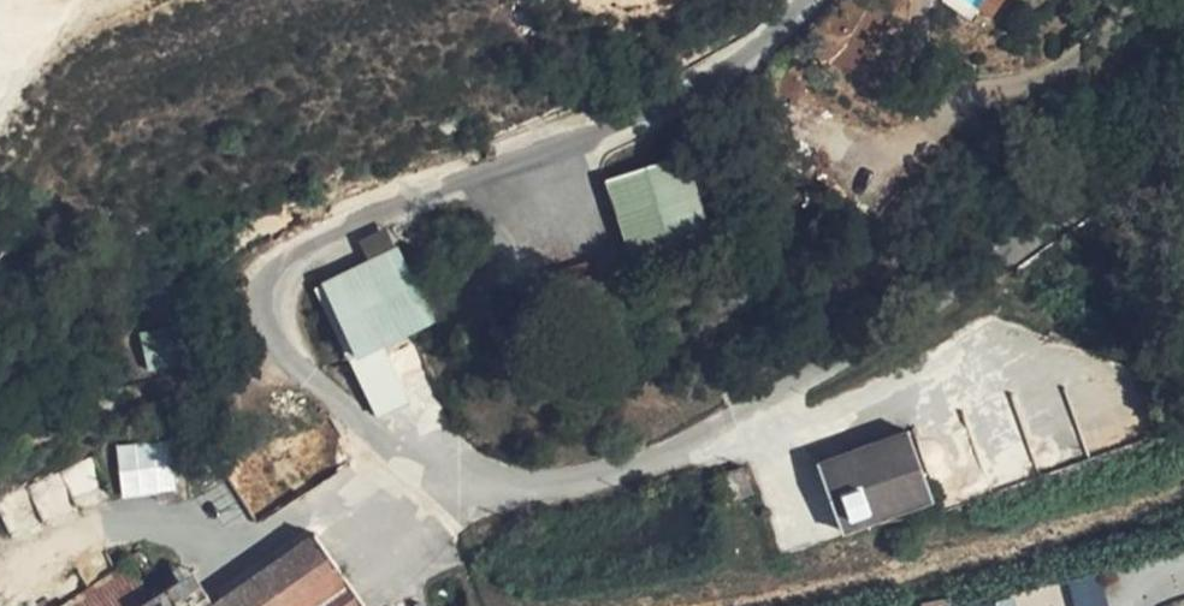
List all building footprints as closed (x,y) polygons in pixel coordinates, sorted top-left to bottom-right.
[(687,154),(605,179),(632,262),(711,234),(687,154)] [(316,289),(374,414),(408,400),(386,346),(433,321),(400,246),(316,289)] [(136,334),(150,370),(166,364),(152,328),(136,334)] [(913,432),(819,466),(844,534),(937,501),(913,432)] [(173,493),(166,444),(118,451),(123,499),(173,493)] [(37,513),(100,501),(93,464),(30,477),(37,513)] [(348,588),(312,537),(212,605),(322,605),(348,588)] [(149,599),(141,587),(125,563),(59,605),(138,605),(149,599)] [(175,568),(141,587),(149,599),(177,581),(182,578),(175,568)] [(1098,574),(1069,579),(1073,605),(1103,605),(1098,574)] [(149,599),(153,605),(195,605),(177,581),(149,599)] [(348,588),(322,605),(361,605),(348,588)] [(976,605),(1014,605),(1012,598),(976,605)]
